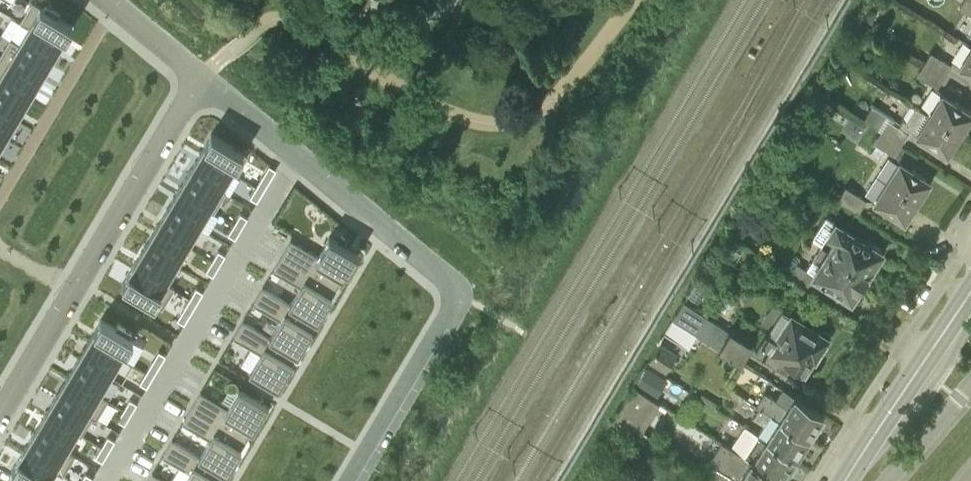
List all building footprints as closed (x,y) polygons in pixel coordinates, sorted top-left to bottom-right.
[(958,7),(970,15),(970,0),(962,0),(958,7)] [(32,2),(20,22),(28,27),(61,45),(72,26),(57,17),(59,13),(46,5),(44,9),(32,2)] [(18,44),(18,45),(49,64),(61,45),(28,27),(18,44)] [(0,55),(0,59),(38,82),(49,64),(18,45),(18,44),(10,39),(0,55)] [(970,45),(957,65),(970,74),(970,46),(970,45)] [(923,62),(944,76),(951,64),(930,51),(923,62)] [(27,101),(38,82),(0,59),(0,84),(27,101)] [(936,87),(944,76),(923,62),(915,74),(936,87)] [(16,119),(27,101),(0,84),(0,110),(16,119)] [(959,133),(970,115),(970,112),(940,92),(927,113),(959,133)] [(946,154),(959,133),(927,113),(912,103),(900,122),(873,105),(864,118),(881,129),(902,143),(909,131),(908,131),(909,129),(946,154)] [(5,138),(16,119),(0,110),(0,135),(5,138)] [(881,129),(873,141),(894,155),(902,143),(881,129)] [(211,133),(200,152),(232,171),(231,173),(235,175),(247,155),(240,151),(211,133)] [(200,152),(188,171),(221,191),(221,190),(231,173),(232,171),(200,152)] [(884,180),(916,201),(929,180),(897,160),(884,180)] [(188,171),(177,190),(210,209),(209,210),(213,212),(225,192),(221,190),(221,191),(188,171)] [(262,176),(256,187),(262,190),(269,180),(262,176)] [(903,221),(916,201),(884,180),(871,200),(903,221)] [(837,197),(858,211),(866,199),(844,185),(837,197)] [(256,187),(250,197),(257,200),(262,190),(256,187)] [(177,190),(166,208),(199,228),(209,210),(210,209),(177,190)] [(166,208),(155,227),(187,246),(199,228),(166,208)] [(241,213),(234,224),(240,227),(247,217),(241,213)] [(810,237),(820,243),(805,268),(796,262),(788,274),(834,303),(841,292),(850,298),(857,286),(861,286),(866,277),(865,274),(866,273),(880,251),(832,220),(824,215),(810,237)] [(234,224),(228,234),(234,238),(240,227),(234,224)] [(155,227),(144,246),(176,265),(187,246),(155,227)] [(291,239),(282,255),(337,288),(357,254),(345,246),(329,237),(321,251),(318,255),(291,239)] [(144,246),(133,265),(165,284),(176,265),(144,246)] [(218,251),(212,261),(218,265),(224,254),(218,251)] [(282,255),(273,270),(300,286),(290,303),(289,304),(317,321),(337,288),(282,255)] [(212,261),(206,271),(212,275),(218,265),(212,261)] [(133,265),(122,284),(137,292),(134,296),(148,304),(150,301),(162,308),(173,289),(165,284),(133,265)] [(263,287),(253,303),(280,320),(270,337),(269,337),(297,354),(317,321),(289,304),(290,303),(263,287)] [(196,288),(190,298),(196,302),(202,292),(196,288)] [(190,298),(184,308),(190,312),(196,302),(190,298)] [(739,361),(751,343),(729,329),(728,331),(683,301),(672,319),(691,331),(739,361)] [(784,368),(789,361),(802,369),(812,354),(813,354),(821,343),(822,343),(824,343),(825,342),(826,341),(827,339),(827,337),(827,335),(826,333),(825,332),(823,331),(821,330),(820,330),(818,332),(804,323),(806,319),(789,309),(787,312),(772,302),(760,321),(768,326),(753,347),(784,368)] [(101,319),(90,338),(121,357),(133,338),(129,336),(132,332),(118,324),(116,328),(101,319)] [(682,345),(691,331),(672,319),(663,333),(682,345)] [(243,321),(233,337),(260,353),(249,372),(261,379),(277,389),(297,354),(269,337),(270,337),(243,321)] [(90,338),(78,357),(110,376),(121,357),(90,338)] [(649,361),(666,372),(677,352),(660,342),(649,361)] [(78,357),(67,375),(99,394),(99,393),(110,376),(78,357)] [(152,362),(146,372),(152,376),(158,366),(152,362)] [(636,380),(657,393),(668,375),(647,362),(636,380)] [(146,372),(140,383),(146,386),(152,376),(146,372)] [(67,375),(56,394),(92,416),(96,419),(108,399),(99,393),(99,394),(67,375)] [(660,403),(634,387),(613,421),(639,437),(660,403)] [(758,403),(761,405),(809,435),(822,414),(782,388),(776,399),(765,392),(758,403)] [(201,392),(192,407),(247,439),(267,406),(251,396),(238,389),(227,408),(201,392)] [(56,394),(45,413),(81,434),(92,416),(56,394)] [(130,399),(124,409),(130,413),(136,402),(130,399)] [(795,456),(809,435),(761,405),(754,416),(764,423),(758,433),(795,456)] [(192,407),(183,422),(209,439),(199,455),(199,456),(227,473),(247,439),(192,407)] [(124,409),(118,420),(124,423),(130,413),(124,409)] [(45,413),(34,432),(70,453),(70,452),(81,434),(45,413)] [(34,432),(23,450),(55,469),(63,474),(75,454),(70,452),(70,453),(34,432)] [(781,478),(795,456),(758,433),(750,445),(738,437),(731,447),(781,478)] [(108,436),(102,447),(108,450),(114,440),(108,436)] [(163,455),(190,471),(184,480),(222,480),(227,473),(199,456),(199,455),(172,439),(163,455)] [(706,466),(700,475),(709,480),(779,480),(781,478),(731,447),(722,441),(706,466)] [(102,447),(96,457),(102,460),(108,450),(102,447)] [(12,469),(26,478),(24,480),(48,480),(55,469),(23,450),(12,469)] [(580,470),(575,480),(602,480),(580,470)] [(147,480),(166,480),(152,473),(147,480)]
